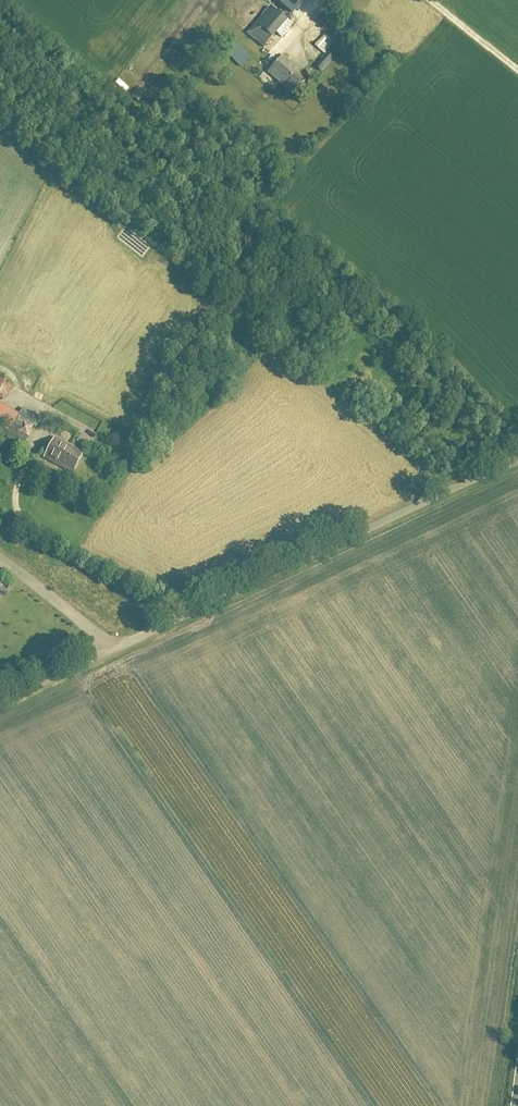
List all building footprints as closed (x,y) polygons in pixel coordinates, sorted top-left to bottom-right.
[(304,0),(276,0),(292,14),(304,0)] [(281,38),(292,25),(270,6),(246,33),(263,48),(276,34),(281,38)] [(214,33),(209,38),(214,44),(220,40),(214,33)] [(247,50),(244,57),(252,60),(256,53),(247,50)] [(321,72),(333,58),(327,53),(315,67),(321,72)] [(293,94),(308,78),(282,55),(268,72),(293,94)] [(23,446),(36,420),(38,416),(22,408),(20,412),(6,437),(23,446)] [(72,473),(83,452),(54,437),(44,457),(72,473)]
